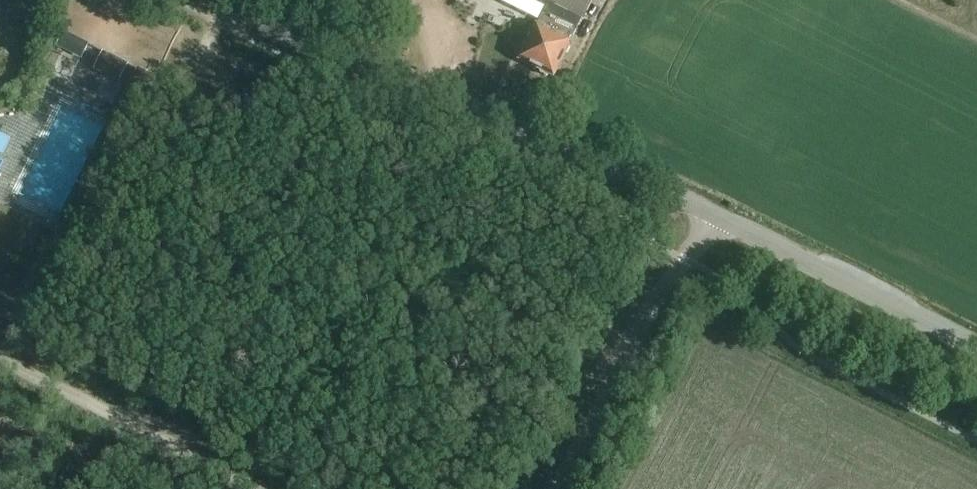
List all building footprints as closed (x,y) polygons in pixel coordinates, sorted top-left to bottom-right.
[(535,2),(533,6),(543,11),(536,25),(536,24),(518,60),(553,77),(571,42),(570,42),(577,28),(575,27),(580,17),(583,18),(592,0),(532,0),(535,2)] [(82,58),(90,42),(64,30),(57,45),(82,58)] [(33,68),(41,48),(18,39),(10,59),(33,68)] [(120,81),(129,62),(104,50),(94,68),(120,81)] [(76,61),(48,54),(42,79),(69,86),(76,61)] [(133,120),(156,74),(140,66),(117,112),(133,120)]
